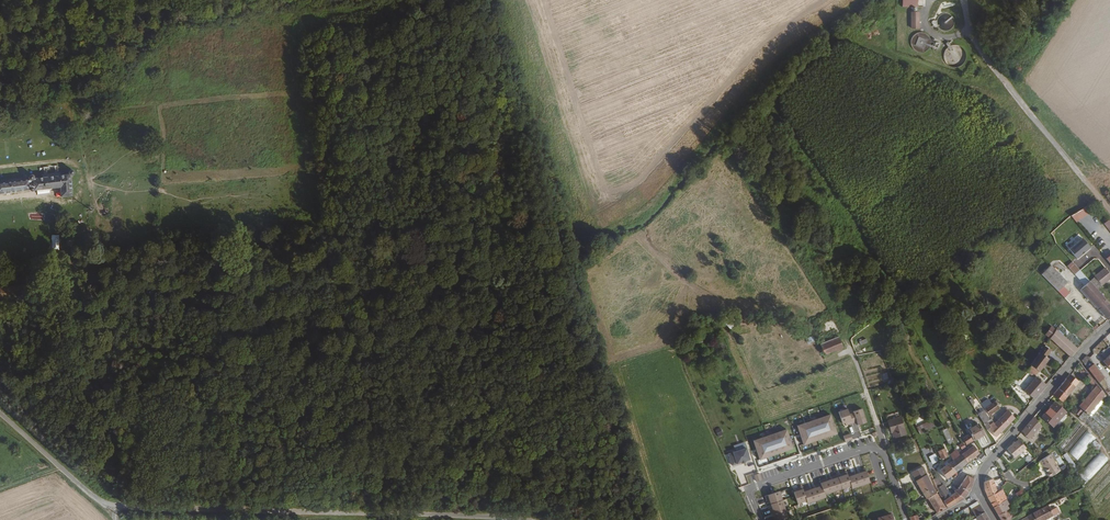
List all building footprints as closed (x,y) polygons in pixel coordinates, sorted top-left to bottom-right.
[(900,8),(916,7),(916,0),(900,0),(900,8)] [(918,12),(910,13),(911,30),(919,29),(918,12)] [(34,189),(34,190),(60,187),(61,197),(72,196),(70,175),(71,175),(72,175),(73,175),(74,174),(74,173),(73,172),(73,171),(72,171),(71,171),(70,171),(69,172),(69,173),(69,174),(70,175),(33,179),(33,178),(33,177),(33,176),(32,175),(31,175),(30,175),(29,176),(29,177),(29,178),(29,179),(30,180),(0,183),(0,193),(34,189)] [(1076,222),(1088,215),(1083,208),(1072,215),(1076,222)] [(1066,243),(1070,247),(1076,240),(1072,236),(1066,243)] [(1078,241),(1070,247),(1074,252),(1081,246),(1078,241)] [(1072,260),(1067,264),(1084,284),(1089,280),(1072,260)] [(1067,281),(1051,264),(1042,273),(1064,297),(1070,292),(1063,285),(1067,281)] [(1102,265),(1092,274),(1098,280),(1108,272),(1102,265)] [(1109,277),(1109,275),(1108,272),(1098,280),(1102,284),(1109,277)] [(1080,288),(1107,319),(1109,317),(1109,304),(1093,284),(1089,280),(1084,284),(1080,288)] [(1082,344),(1060,324),(1056,329),(1078,348),(1082,344)] [(1078,348),(1056,329),(1050,337),(1071,355),(1078,348)] [(844,348),(839,338),(821,345),(826,356),(844,348)] [(1030,364),(1039,370),(1039,371),(1049,357),(1047,356),(1051,349),(1045,345),(1031,364),(1030,364)] [(1092,364),(1090,361),(1086,355),(1082,359),(1088,367),(1092,364)] [(1095,362),(1092,364),(1106,382),(1107,380),(1098,367),(1098,366),(1095,362)] [(1026,370),(1034,376),(1039,370),(1030,364),(1026,370)] [(1101,379),(1104,383),(1106,382),(1092,364),(1088,367),(1099,381),(1101,379)] [(1064,400),(1079,381),(1070,372),(1058,387),(1054,393),(1066,404),(1067,403),(1064,400)] [(1093,408),(1105,394),(1089,374),(1086,376),(1095,387),(1084,400),(1093,408)] [(1045,383),(1037,375),(1036,377),(1025,390),(1033,398),(1045,383)] [(1103,402),(1107,398),(1105,394),(1093,408),(1089,413),(1106,427),(1109,422),(1109,421),(1097,410),(1097,409),(1109,420),(1109,414),(1100,406),(1101,405),(1109,413),(1109,408),(1103,402)] [(997,399),(985,407),(990,414),(1000,407),(997,403),(999,402),(997,399)] [(1089,413),(1093,408),(1084,400),(1079,406),(1084,410),(1089,413)] [(1054,426),(1066,411),(1061,407),(1060,409),(1053,403),(1042,416),(1054,426)] [(1084,410),(1079,406),(1074,412),(1079,416),(1084,410)] [(867,422),(862,408),(854,411),(854,412),(849,414),(848,408),(839,412),(843,423),(845,423),(846,425),(849,424),(857,421),(858,425),(861,424),(867,422)] [(984,409),(978,413),(985,423),(986,422),(987,423),(989,422),(988,421),(991,419),(984,409)] [(995,420),(996,421),(995,422),(995,423),(994,423),(1001,431),(1010,422),(1014,417),(1008,409),(998,420),(997,419),(995,420)] [(1105,428),(1084,410),(1079,416),(1100,434),(1105,428)] [(838,433),(831,414),(797,426),(804,445),(823,438),(838,433)] [(901,416),(889,420),(892,429),(893,429),(896,436),(907,433),(901,416)] [(1041,424),(1034,416),(1022,431),(1029,439),(1041,424)] [(919,432),(935,425),(932,419),(916,425),(919,432)] [(989,428),(996,436),(1001,431),(994,423),(995,423),(995,422),(994,421),(990,425),(991,426),(989,428)] [(985,434),(979,423),(968,429),(974,440),(985,434)] [(947,428),(942,430),(946,438),(951,436),(947,428)] [(794,448),(787,429),(754,441),(760,460),(777,454),(794,448)] [(935,429),(929,432),(935,446),(941,444),(935,429)] [(968,433),(963,437),(966,444),(974,440),(968,429),(966,429),(968,433)] [(1069,453),(1078,460),(1096,437),(1087,430),(1069,453)] [(853,440),(851,434),(844,436),(846,442),(853,440)] [(1026,446),(1018,437),(1006,447),(1014,457),(1026,446)] [(1063,449),(1071,441),(1068,437),(1060,446),(1063,449)] [(1095,440),(1091,444),(1098,450),(1102,446),(1095,440)] [(967,446),(968,448),(967,449),(961,454),(968,462),(980,453),(973,444),(971,446),(969,444),(967,446)] [(941,458),(948,455),(944,447),(938,450),(941,458)] [(750,459),(746,448),(728,454),(732,465),(741,462),(743,462),(745,461),(750,459)] [(953,459),(960,454),(958,449),(950,454),(953,459)] [(1065,454),(1076,472),(1078,470),(1068,452),(1065,454)] [(961,454),(960,454),(953,459),(951,461),(949,462),(956,471),(968,462),(961,454)] [(1097,465),(1104,459),(1099,454),(1082,473),(1089,480),(1100,468),(1097,465)] [(1044,467),(1044,466),(1046,468),(1047,467),(1051,471),(1058,466),(1051,455),(1040,461),(1044,467)] [(940,469),(947,478),(956,471),(949,462),(947,462),(946,463),(945,465),(940,469)] [(860,473),(857,474),(861,485),(870,481),(865,468),(861,469),(859,470),(860,473)] [(924,468),(913,474),(916,480),(927,474),(924,468)] [(1003,489),(998,491),(990,470),(985,477),(984,485),(987,496),(994,507),(1006,499),(1007,499),(1003,489)] [(842,488),(851,485),(847,474),(846,471),(843,472),(840,473),(841,476),(838,477),(842,488)] [(852,488),(861,485),(857,474),(854,474),(853,472),(851,473),(847,474),(851,485),(852,488)] [(833,492),(842,488),(838,477),(837,474),(834,475),(831,476),(832,479),(829,480),(833,492)] [(933,487),(927,474),(916,480),(923,493),(933,487)] [(968,491),(971,488),(974,477),(967,474),(960,485),(968,491)] [(825,495),(833,492),(829,480),(827,481),(826,478),(823,479),(820,480),(821,483),(825,495)] [(826,497),(825,495),(821,483),(817,484),(815,485),(816,488),(813,489),(818,500),(826,497)] [(942,484),(937,487),(939,490),(940,492),(939,493),(943,499),(944,500),(947,507),(948,507),(963,498),(955,490),(951,494),(952,495),(949,496),(948,493),(949,492),(943,483),(942,484)] [(955,490),(963,498),(968,491),(960,485),(958,489),(956,488),(955,490)] [(798,504),(807,501),(803,489),(802,486),(798,488),(796,488),(797,491),(794,492),(798,504)] [(808,504),(818,500),(813,489),(810,490),(809,487),(807,488),(803,489),(807,501),(808,504)] [(936,492),(933,487),(923,493),(925,496),(926,498),(928,498),(936,492)] [(1012,499),(1013,500),(1014,499),(1026,492),(1024,488),(1016,493),(1017,496),(1012,499)] [(770,502),(771,504),(783,500),(780,491),(765,496),(767,500),(767,502),(770,502)] [(946,508),(936,492),(928,498),(932,505),(933,505),(938,513),(946,508)] [(1028,496),(1026,492),(1014,499),(1018,507),(1022,505),(1022,506),(1030,502),(1029,499),(1032,497),(1030,495),(1028,496)] [(1009,505),(1006,499),(994,507),(998,514),(1010,507),(1009,506),(1009,505)] [(786,509),(783,500),(771,504),(772,507),(769,508),(770,511),(771,514),(774,513),(786,509)] [(979,519),(989,519),(978,500),(970,505),(979,519)] [(1048,504),(1035,511),(1033,513),(1037,519),(1044,519),(1054,515),(1061,511),(1059,507),(1052,511),(1048,504)] [(1010,507),(998,514),(1002,519),(1014,519),(1024,515),(1021,509),(1016,512),(1012,505),(1011,505),(1011,506),(1011,507),(1010,507)] [(786,509),(774,513),(775,516),(772,517),(773,519),(783,519),(789,518),(786,509)]
